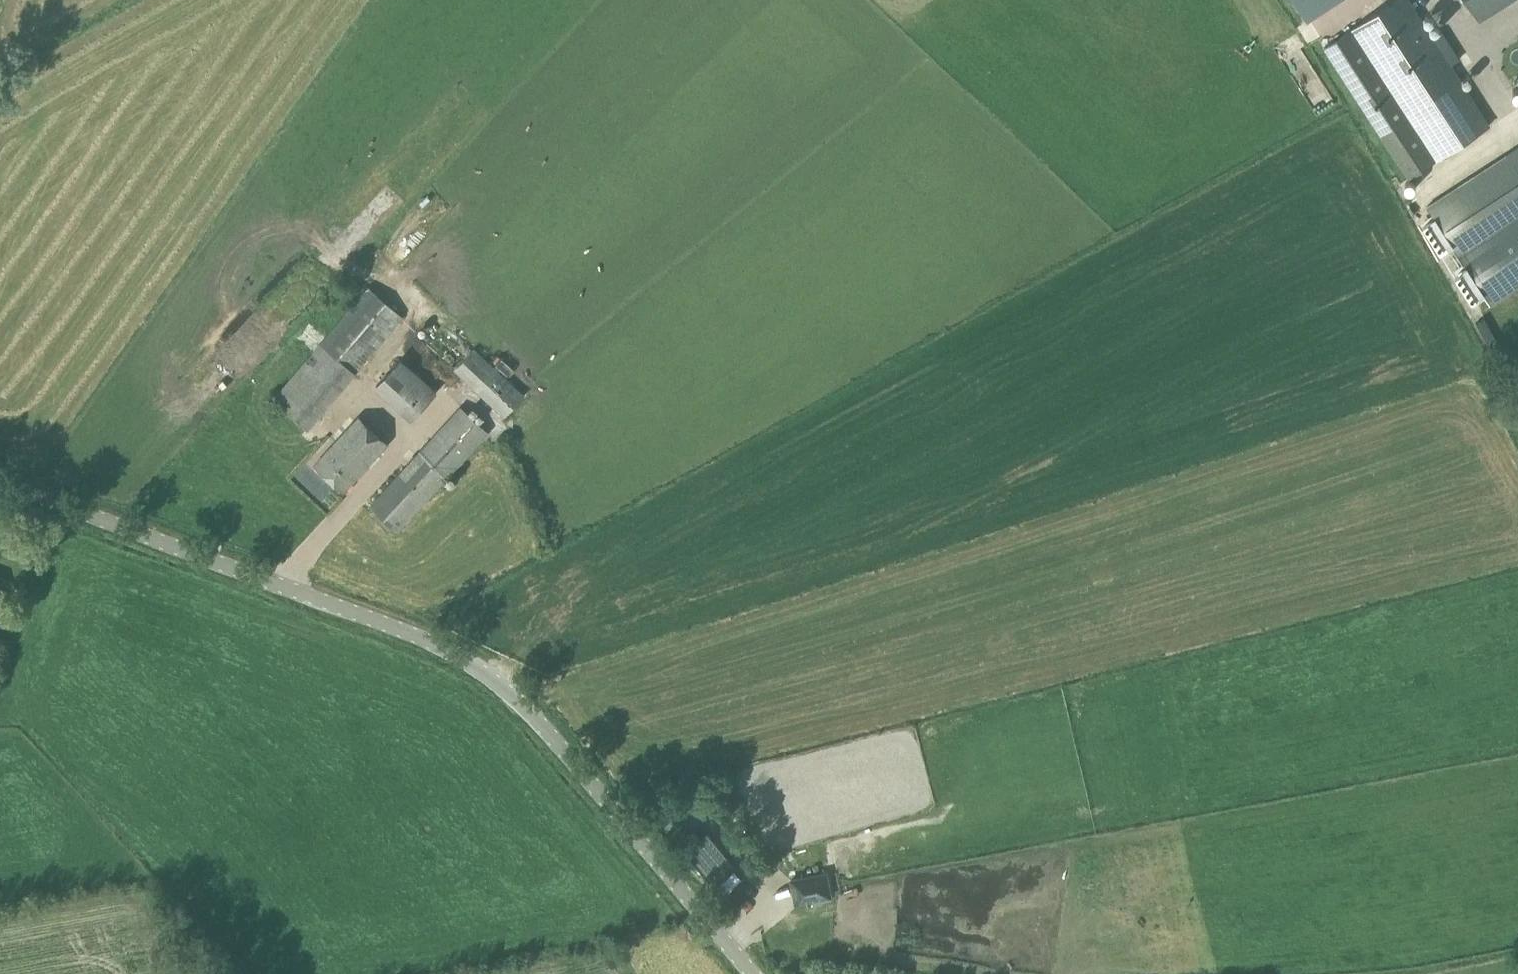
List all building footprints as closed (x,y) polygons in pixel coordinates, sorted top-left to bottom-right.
[(1308,21),(1340,0),(1294,0),(1308,21)] [(1325,48),(1409,178),(1490,126),(1452,65),(1460,60),(1442,31),(1433,37),(1409,0),(1399,0),(1325,48)] [(1479,19),(1508,0),(1467,0),(1479,19)] [(1517,87),(1517,59),(1505,68),(1517,87)] [(1517,287),(1517,148),(1428,206),(1438,222),(1428,229),(1440,246),(1450,240),(1491,304),(1517,287)] [(369,287),(319,344),(356,374),(404,318),(369,287)] [(319,344),(273,398),(308,429),(356,374),(319,344)] [(474,349),(454,371),(505,416),(524,395),(474,349)] [(402,359),(375,388),(411,420),(437,392),(402,359)] [(461,407),(370,506),(398,532),(489,433),(461,407)] [(359,417),(316,463),(344,490),(388,444),(359,417)] [(736,867),(708,833),(688,850),(716,883),(736,867)] [(827,876),(791,884),(796,907),(831,900),(827,876)]
